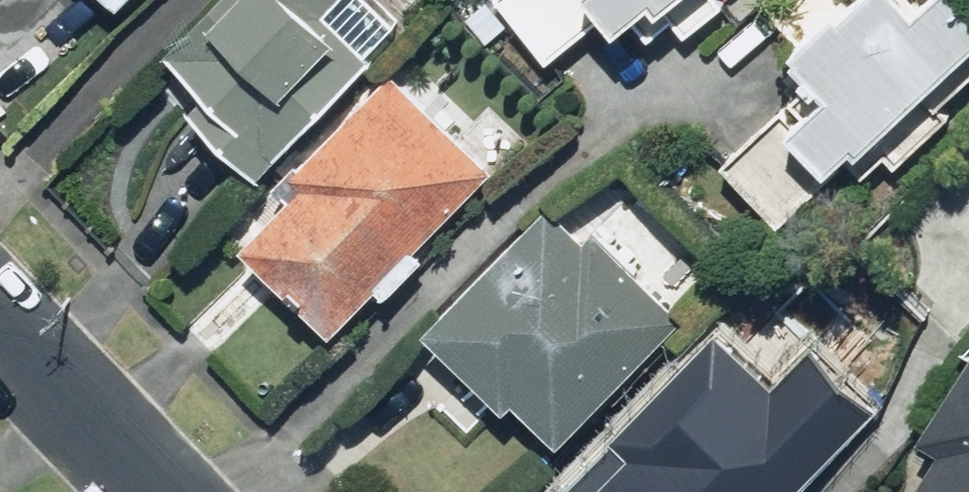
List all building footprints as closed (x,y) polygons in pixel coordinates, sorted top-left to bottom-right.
[(161,52),(197,92),(181,106),(215,143),(254,177),(371,57),(325,13),(337,0),(211,0),(161,52)] [(466,16),(486,40),(508,22),(490,0),(485,0),(466,16)] [(544,59),(600,18),(610,30),(629,15),(647,38),(668,20),(683,36),(726,1),(725,0),(499,0),(544,59)] [(822,168),(847,145),(854,150),(968,46),(968,0),(916,0),(915,1),(914,0),(846,0),(786,54),(820,91),(783,126),(822,168)] [(237,243),(329,333),(492,171),(390,69),(273,185),(284,196),(237,243)] [(548,202),(420,328),(501,409),(510,400),(555,445),(685,318),(593,226),(583,237),(548,202)] [(874,424),(810,361),(776,396),(711,333),(555,491),(808,491),(874,424)] [(925,439),(939,447),(914,491),(968,491),(968,359),(925,439)]
